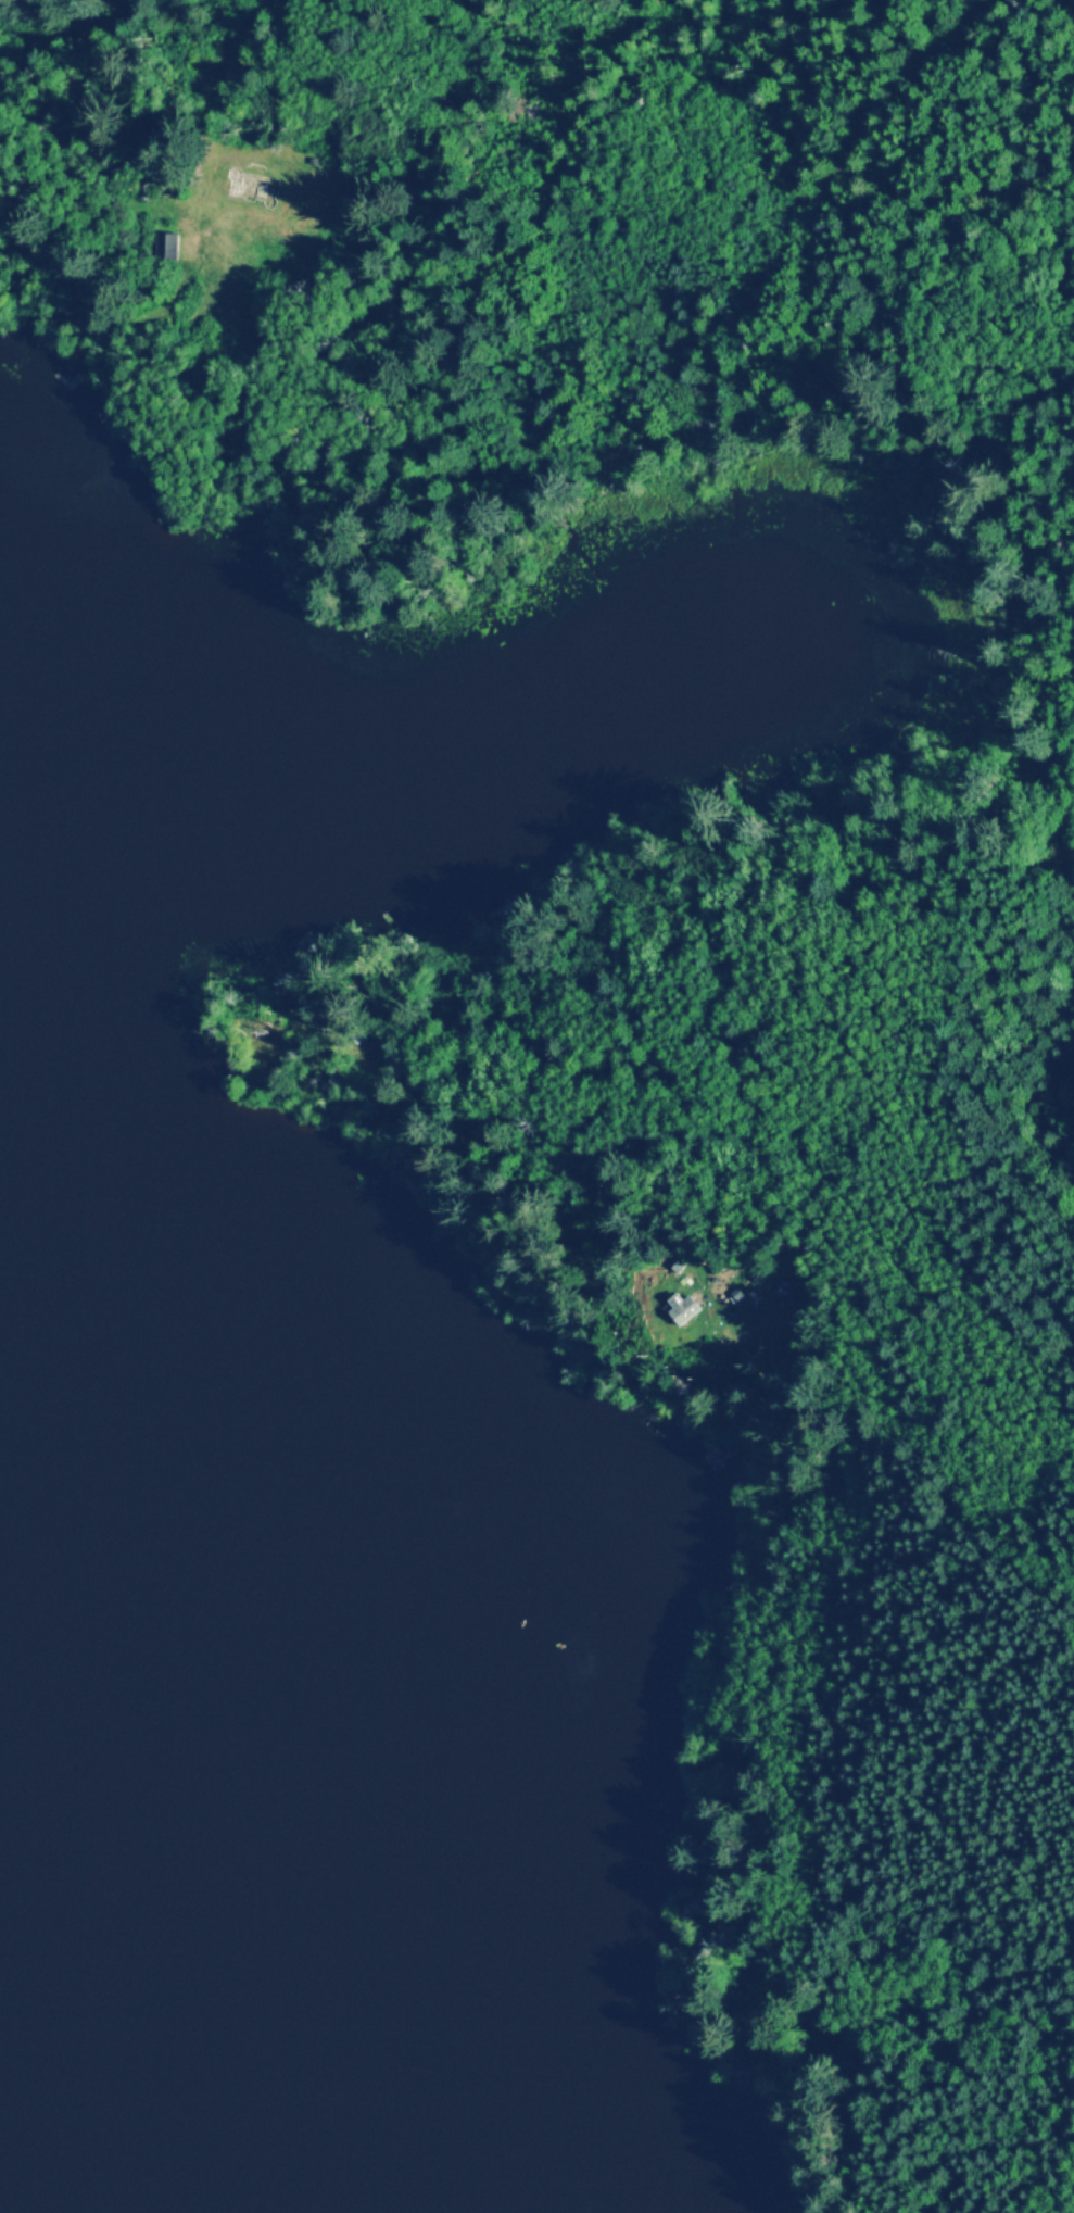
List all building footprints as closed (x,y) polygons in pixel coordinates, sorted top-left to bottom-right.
[(284,172),(228,164),(223,202),(279,209),(284,172)] [(179,235),(157,235),(157,263),(179,263),(179,235)] [(792,1284),(777,1280),(772,1299),(786,1303),(792,1284)] [(672,1294),(664,1315),(691,1325),(699,1304),(672,1294)]
